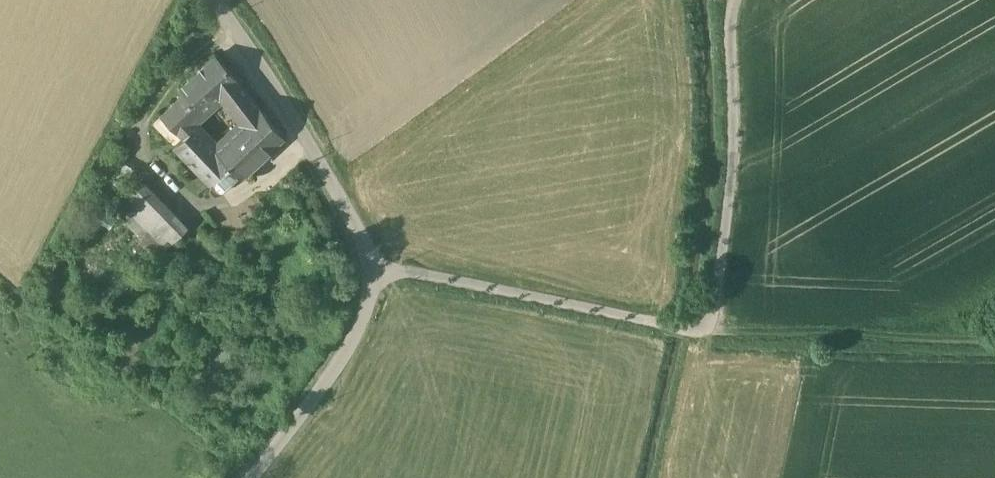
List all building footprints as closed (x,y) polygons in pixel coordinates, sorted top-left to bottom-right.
[(247,93),(214,56),(179,89),(183,94),(196,108),(200,112),(221,93),(233,106),(247,93)] [(281,138),(247,93),(233,106),(246,119),(216,148),(230,163),(228,165),(234,171),(239,176),(281,138)] [(196,108),(183,94),(153,123),(175,145),(188,133),(179,124),(187,117),(196,108)] [(209,140),(187,117),(179,124),(188,133),(175,145),(188,159),(209,140)] [(216,148),(209,140),(188,159),(210,182),(228,165),(230,163),(216,148)] [(228,165),(210,182),(218,190),(229,179),(228,177),(234,171),(228,165)] [(187,227),(142,181),(122,200),(148,227),(136,239),(155,258),(187,227)]
